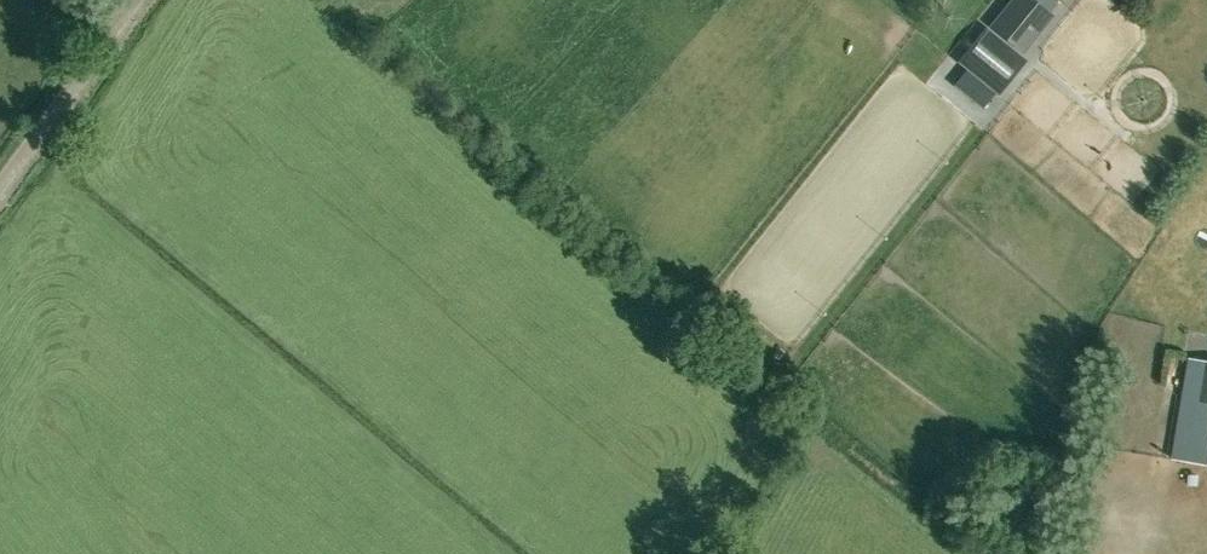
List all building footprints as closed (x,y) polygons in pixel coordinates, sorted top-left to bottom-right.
[(993,26),(1023,50),(1052,14),(1034,0),(1015,0),(993,26)] [(987,27),(958,62),(999,95),(1027,60),(987,27)] [(1190,358),(1173,458),(1206,464),(1206,361),(1190,358)] [(1206,486),(1206,468),(1184,466),(1183,483),(1206,486)]
